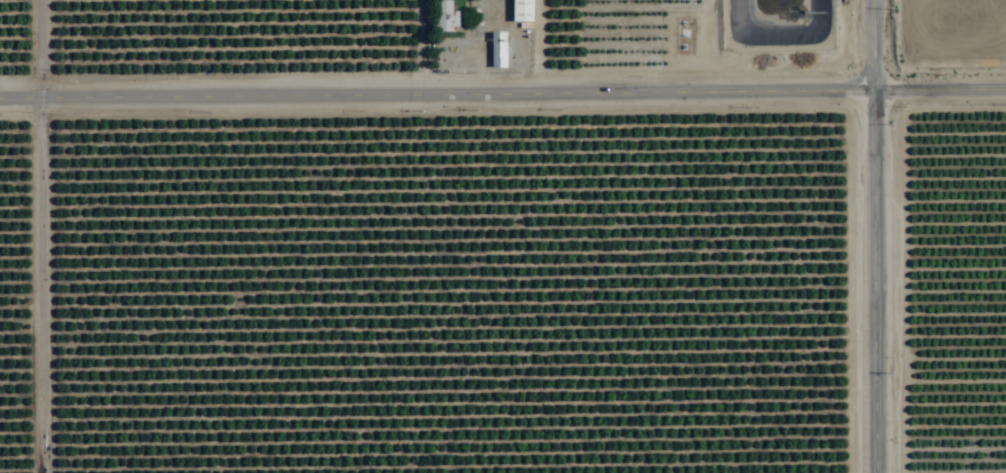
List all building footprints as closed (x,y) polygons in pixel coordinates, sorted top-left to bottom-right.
[(512,22),(532,22),(532,0),(512,0),(512,22)] [(452,1),(434,1),(433,33),(452,33),(452,1)] [(490,69),(506,69),(506,32),(490,32),(490,69)]
